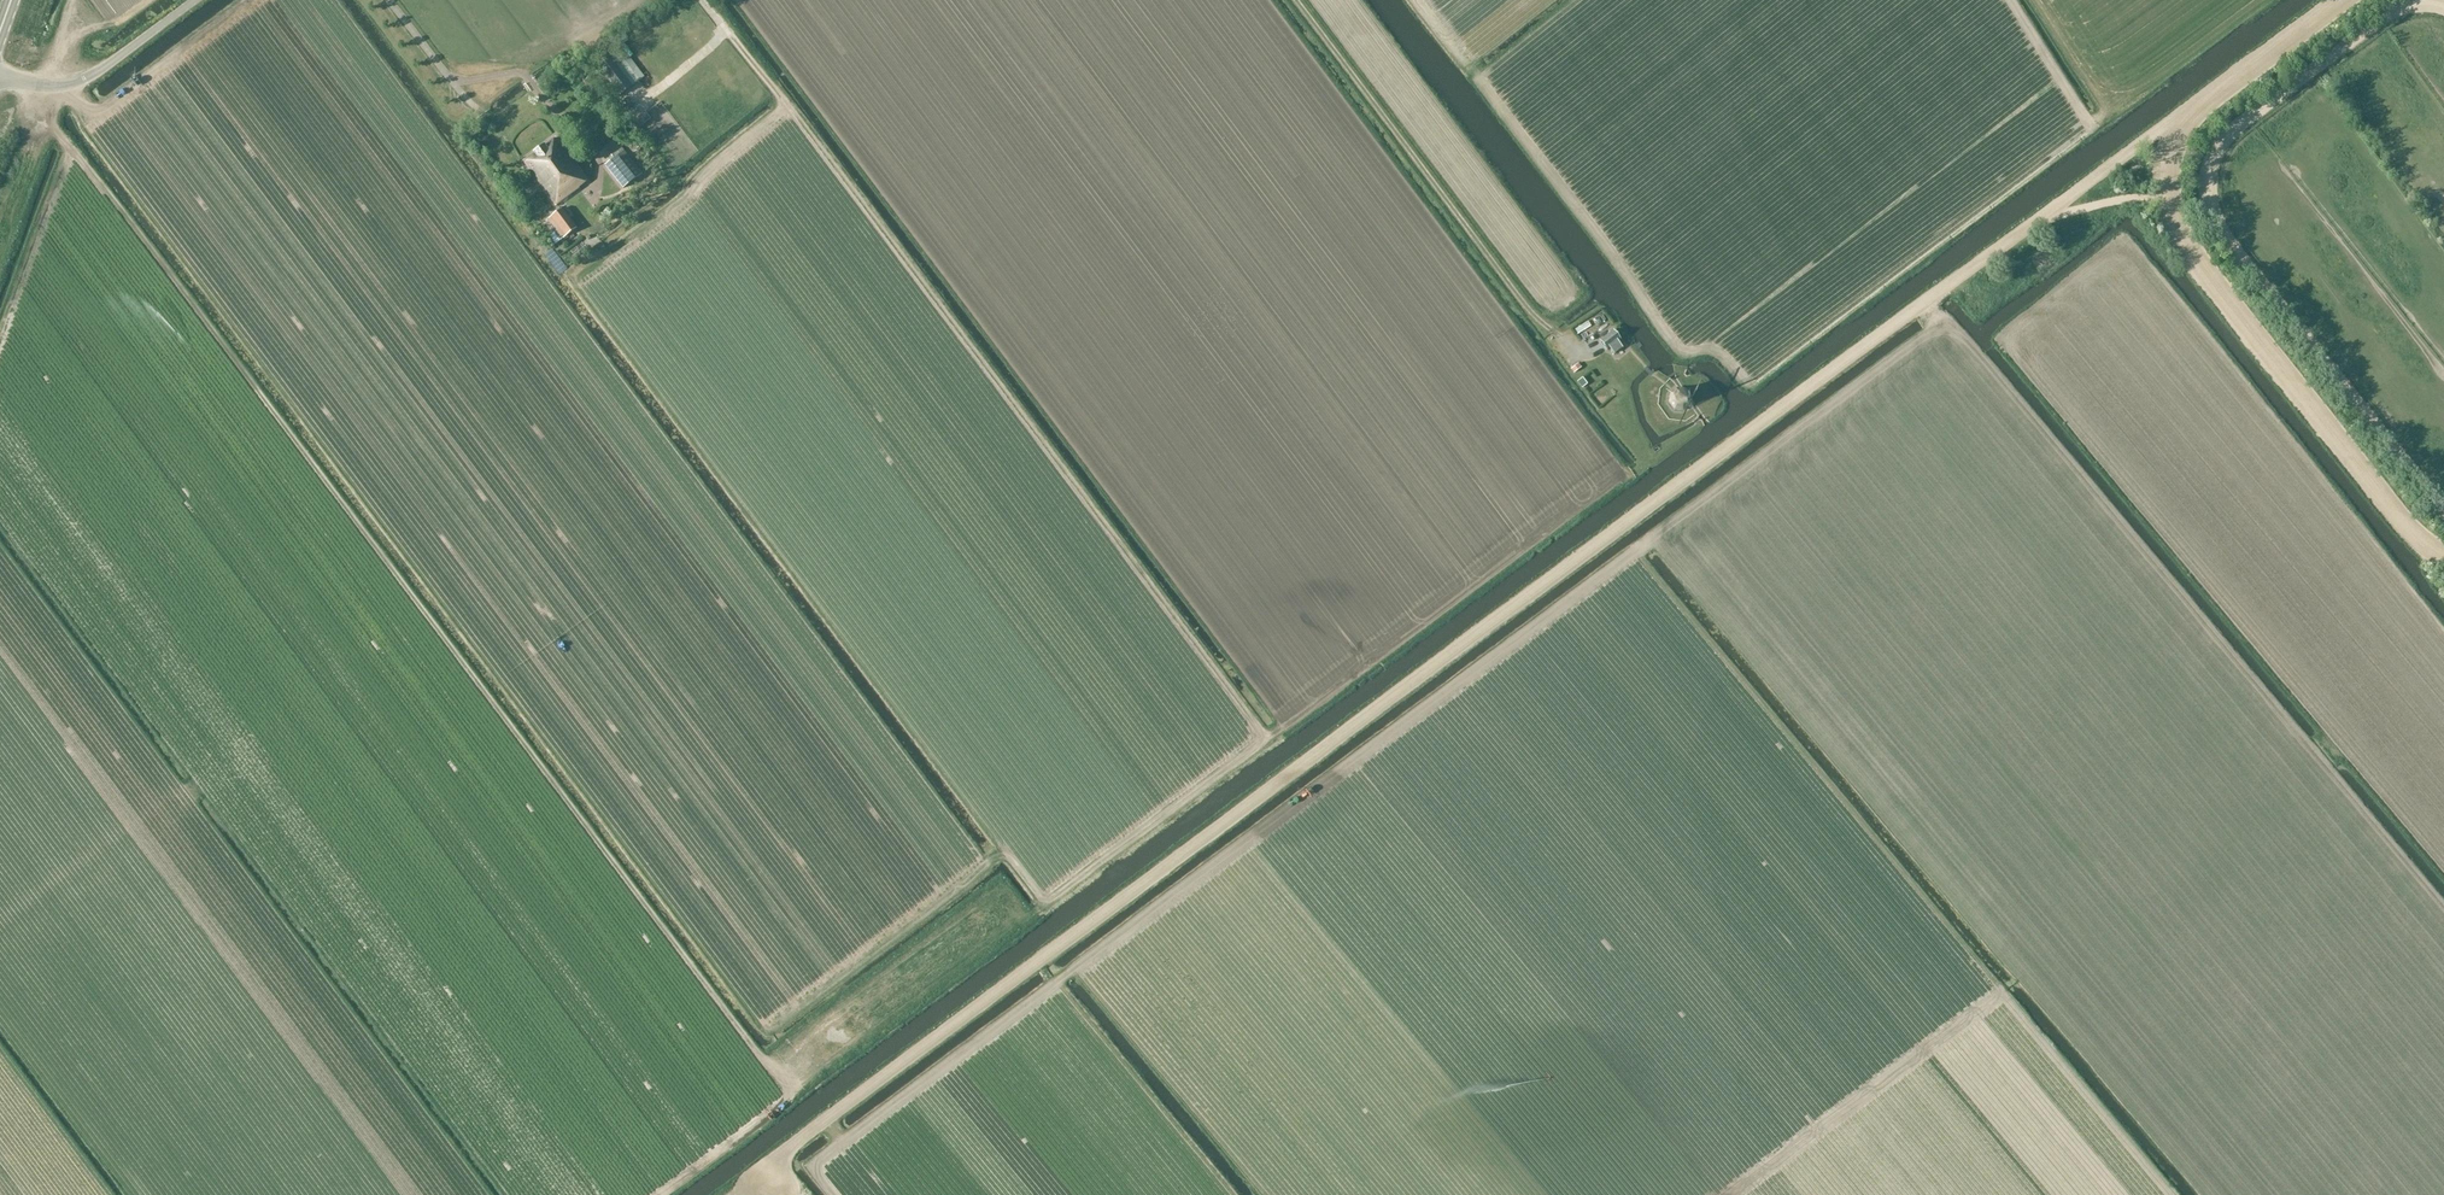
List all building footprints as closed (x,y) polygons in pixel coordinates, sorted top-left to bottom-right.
[(620,96),(640,80),(616,50),(595,65),(620,96)] [(604,116),(599,120),(605,129),(611,126),(604,116)] [(556,207),(587,182),(556,138),(523,162),(556,207)] [(623,189),(639,176),(622,153),(623,152),(613,140),(605,147),(615,158),(604,167),(623,189)] [(562,209),(548,219),(563,238),(576,228),(562,209)] [(1583,330),(1596,323),(1593,318),(1581,325),(1583,330)] [(1607,350),(1609,348),(1614,354),(1622,348),(1618,342),(1621,340),(1613,330),(1599,341),(1607,350)] [(1581,368),(1578,364),(1571,369),(1574,373),(1581,368)] [(1586,385),(1582,379),(1581,378),(1577,382),(1582,388),(1586,385)] [(1685,389),(1678,389),(1678,388),(1676,388),(1676,389),(1673,391),(1671,393),(1670,393),(1669,394),(1670,395),(1669,401),(1669,403),(1673,409),(1675,410),(1682,410),(1682,411),(1684,411),(1684,410),(1689,406),(1690,406),(1690,405),(1690,404),(1691,398),(1692,398),(1692,396),(1691,396),(1686,390),(1687,390),(1685,389)]
